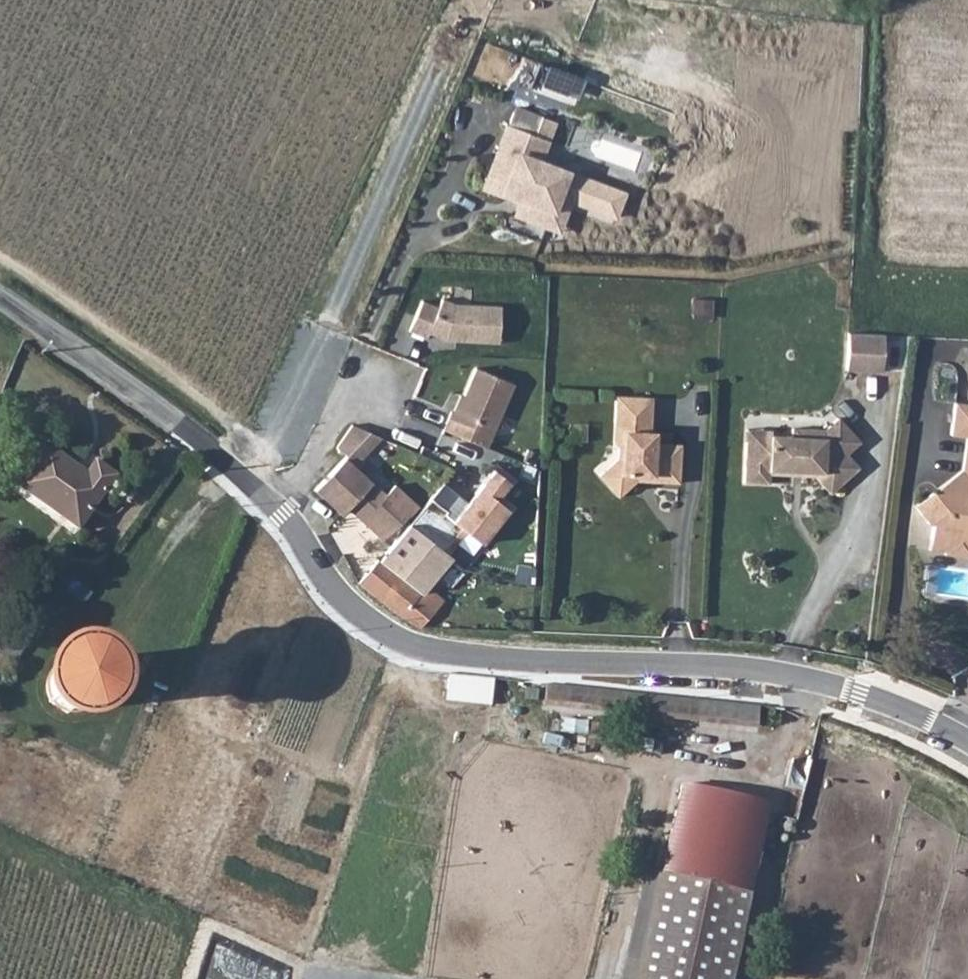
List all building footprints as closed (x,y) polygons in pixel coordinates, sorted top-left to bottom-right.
[(561,124),(547,118),(540,137),(513,126),(488,189),(509,198),(510,194),(526,201),(520,217),(552,229),(564,198),(576,203),(585,179),(545,163),(561,124)] [(576,203),(564,198),(552,229),(563,233),(576,203)] [(445,295),(441,304),(425,297),(412,328),(430,335),(432,329),(449,337),(453,333),(459,333),(459,337),(502,340),(504,303),(458,300),(445,295)] [(851,333),(849,332),(847,370),(883,371),(885,334),(851,333)] [(518,380),(480,364),(460,411),(455,409),(448,427),(490,445),(518,380)] [(628,438),(623,444),(623,449),(601,470),(621,494),(637,481),(638,472),(651,473),(651,480),(682,481),(683,441),(658,440),(658,430),(653,430),(655,395),(620,393),(619,424),(628,425),(628,438)] [(954,405),(951,437),(967,438),(967,407),(954,405)] [(747,440),(745,481),(769,482),(770,473),(793,474),(793,470),(805,471),(805,475),(816,475),(831,493),(848,478),(842,471),(854,461),(848,454),(861,442),(840,417),(825,429),(793,427),(792,435),(772,434),(771,434),(770,441),(747,440)] [(628,438),(628,425),(619,424),(618,436),(623,444),(628,438)] [(337,448),(346,457),(314,491),(341,515),(349,507),(387,539),(408,517),(420,510),(397,488),(388,498),(374,485),(373,485),(356,469),(383,440),(355,427),(337,448)] [(772,429),(748,428),(747,440),(770,441),(771,434),(772,434),(772,429)] [(967,544),(967,444),(964,471),(965,479),(951,491),(936,490),(913,503),(929,522),(935,523),(934,538),(953,538),(955,544),(967,544)] [(123,478),(101,463),(92,476),(51,448),(23,491),(86,532),(123,478)] [(860,468),(854,461),(842,471),(848,478),(860,468)] [(434,496),(412,526),(439,546),(446,538),(456,546),(467,532),(483,544),(510,510),(497,499),(511,482),(495,469),(476,494),(479,496),(473,505),(469,502),(455,521),(447,514),(450,511),(434,496)] [(965,479),(964,471),(936,490),(951,491),(965,479)] [(426,626),(448,599),(429,589),(453,557),(439,546),(412,526),(383,560),(380,558),(361,584),(420,625),(426,626)] [(947,556),(967,557),(967,544),(955,544),(953,538),(934,538),(932,550),(945,550),(947,556)] [(59,703),(70,706),(80,705),(88,699),(93,692),(94,682),(91,673),(84,664),(75,661),(68,661),(62,662),(53,670),(49,678),(49,687),(52,696),(59,703)] [(451,674),(449,700),(494,704),(497,678),(451,674)] [(748,891),(769,803),(709,788),(683,782),(662,871),(707,882),(748,891)] [(748,891),(707,882),(662,871),(647,867),(622,978),(727,978),(748,891)]
